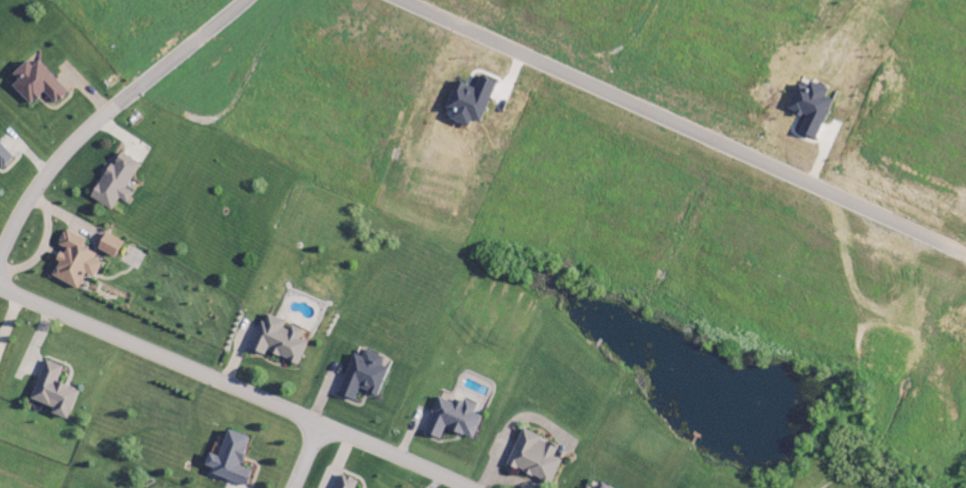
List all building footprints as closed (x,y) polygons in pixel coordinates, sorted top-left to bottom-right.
[(11,75),(17,81),(11,87),(29,106),(43,93),(55,106),(68,93),(38,61),(32,66),(26,61),(11,75)] [(494,84),(479,78),(475,89),(454,82),(442,118),(468,127),(470,120),(480,124),(494,84)] [(831,101),(824,98),(827,89),(810,82),(808,87),(797,83),(786,111),(804,118),(798,133),(816,140),(831,101)] [(1,170),(12,160),(0,145),(0,169),(1,170)] [(110,211),(117,200),(126,205),(132,195),(124,190),(139,165),(117,152),(90,199),(110,211)] [(76,291),(84,275),(93,279),(102,261),(81,250),(85,241),(64,230),(55,247),(60,250),(55,261),(58,263),(50,277),(76,291)] [(122,242),(104,234),(96,250),(114,259),(122,242)] [(307,343),(300,340),(303,331),(287,325),(287,324),(264,315),(249,351),(264,357),(266,353),(298,366),(307,343)] [(387,369),(381,367),(383,358),(365,352),(363,358),(352,354),(339,396),(355,401),(358,391),(379,397),(387,369)] [(29,401),(52,409),(50,415),(67,421),(77,391),(56,384),(62,368),(43,361),(29,401)] [(481,417),(474,414),(477,404),(462,399),(460,406),(437,398),(424,435),(440,440),(444,430),(473,440),(481,417)] [(250,439),(226,431),(218,457),(208,454),(203,467),(213,470),(210,476),(246,487),(251,471),(240,467),(250,439)] [(506,467),(551,485),(561,461),(554,458),(558,447),(521,431),(506,467)] [(358,482),(340,475),(335,487),(355,487),(358,482)]
